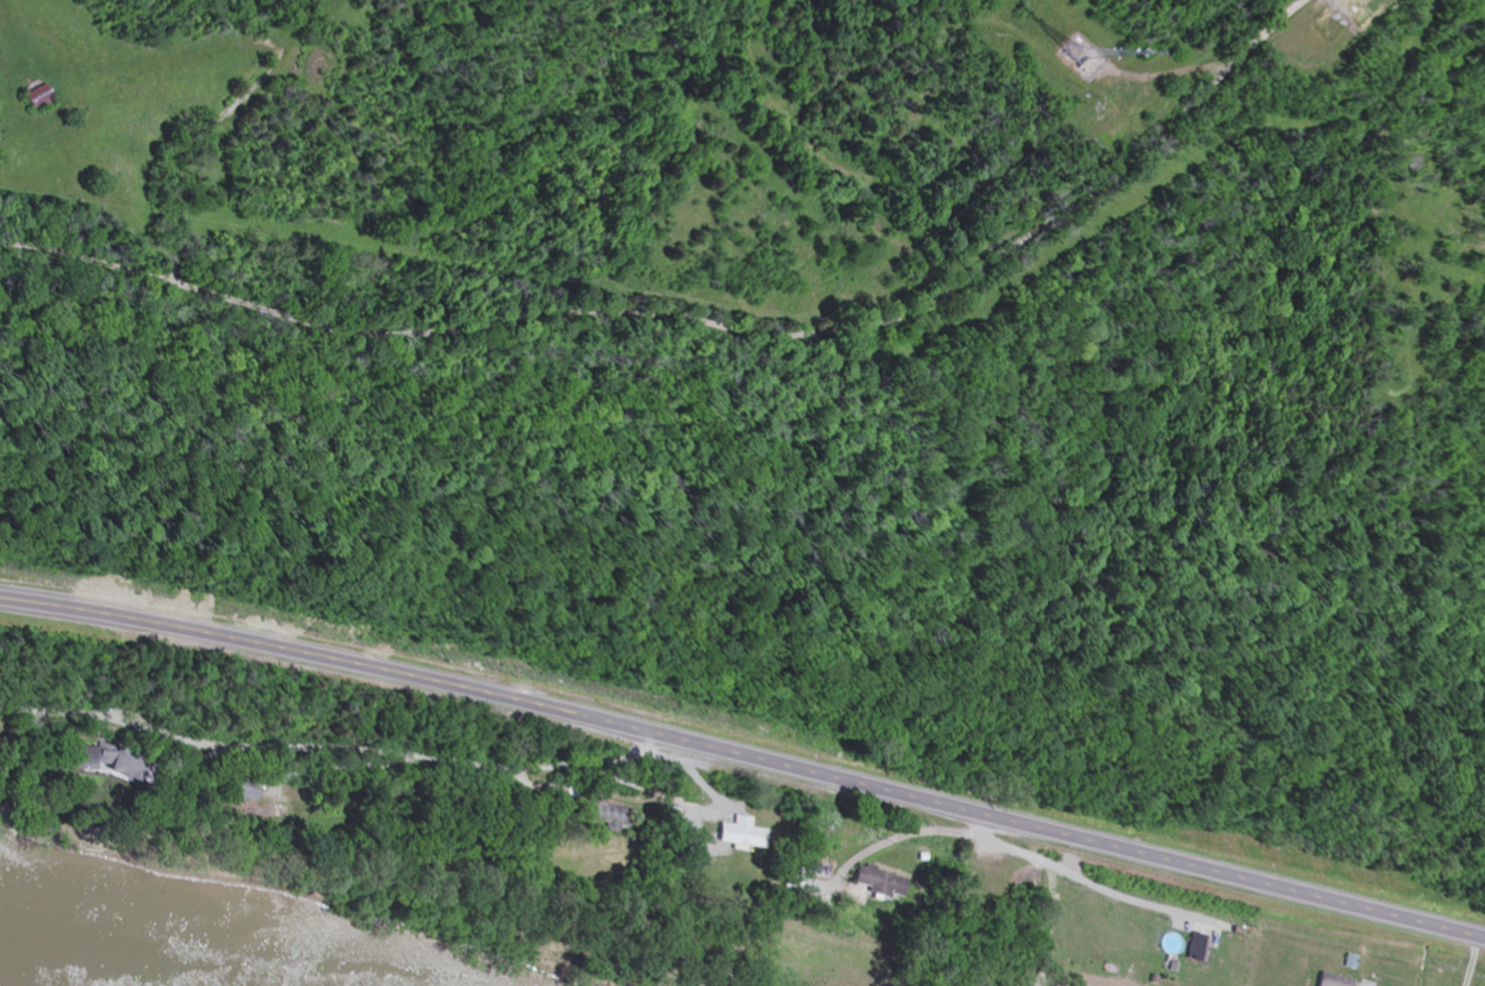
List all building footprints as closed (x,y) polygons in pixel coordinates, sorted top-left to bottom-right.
[(19,96),(30,115),(51,103),(41,84),(19,96)] [(97,770),(97,748),(71,748),(71,770),(97,770)] [(224,798),(256,802),(259,780),(226,777),(224,798)] [(630,804),(592,804),(592,829),(630,829),(630,804)] [(763,829),(718,824),(715,843),(761,849),(763,829)] [(854,891),(905,900),(909,878),(858,868),(854,891)] [(1211,940),(1196,935),(1187,961),(1202,966),(1211,940)] [(1345,968),(1355,971),(1358,959),(1349,956),(1345,968)]
